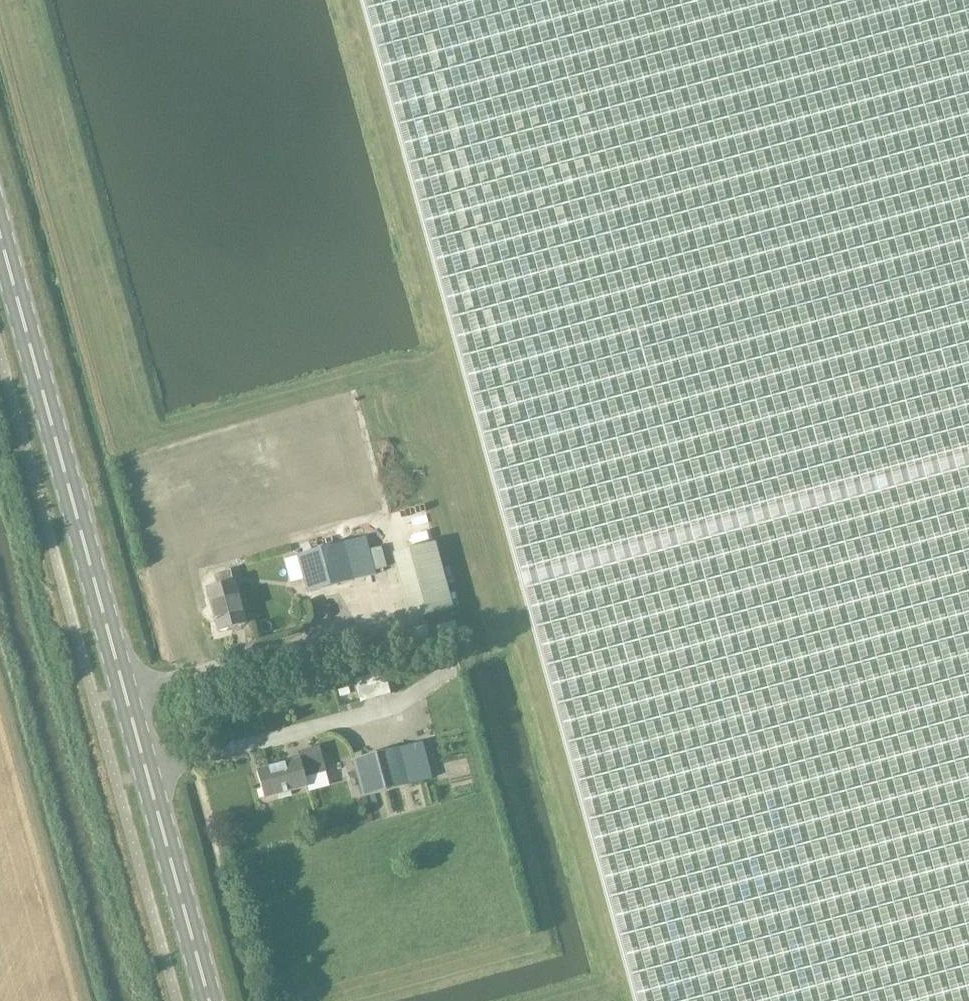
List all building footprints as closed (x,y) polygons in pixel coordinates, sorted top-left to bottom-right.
[(630,991),(633,1000),(968,1000),(968,0),(359,0),(630,991)] [(342,544),(297,555),(306,593),(352,581),(375,575),(374,570),(386,567),(380,547),(368,550),(365,538),(342,544)] [(410,620),(451,609),(434,543),(392,554),(410,620)] [(217,632),(245,624),(233,581),(232,581),(229,570),(213,574),(216,586),(206,589),(217,632)] [(365,582),(374,602),(389,595),(380,575),(365,582)] [(359,702),(389,694),(383,673),(353,681),(359,702)] [(339,697),(349,694),(347,688),(337,691),(339,697)] [(362,797),(408,785),(431,779),(421,742),(352,760),(362,797)] [(299,760),(256,772),(263,799),(306,787),(304,778),(325,772),(320,754),(299,760)]
